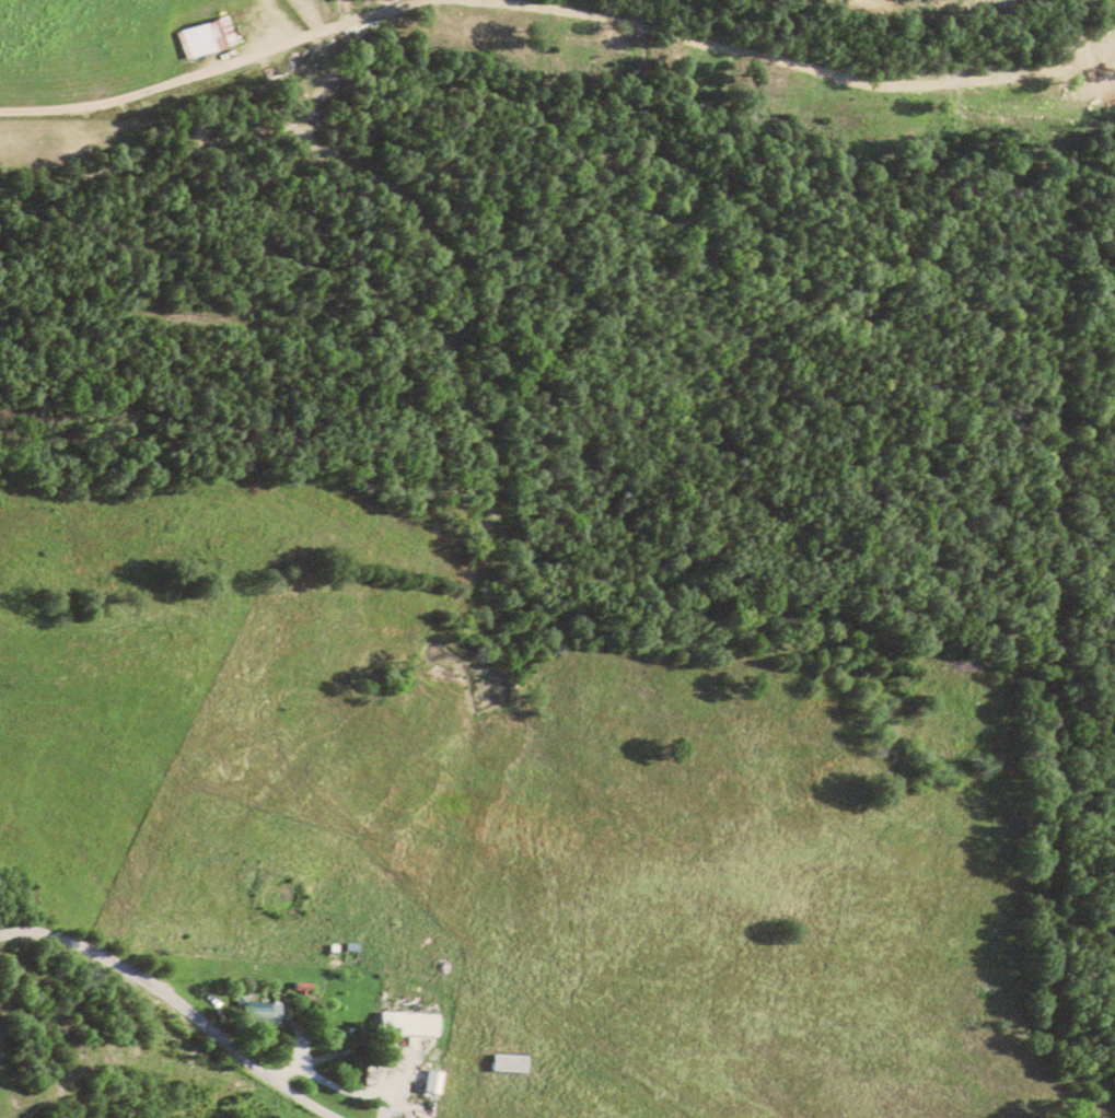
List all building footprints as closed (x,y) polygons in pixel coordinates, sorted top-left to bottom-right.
[(234,44),(226,16),(175,31),(183,59),(234,44)] [(267,1029),(267,1024),(279,1024),(280,1001),(245,1000),(244,1028),(267,1029)] [(379,1033),(435,1035),(436,1013),(379,1011),(379,1033)] [(423,1091),(438,1092),(440,1071),(425,1069),(423,1091)]
